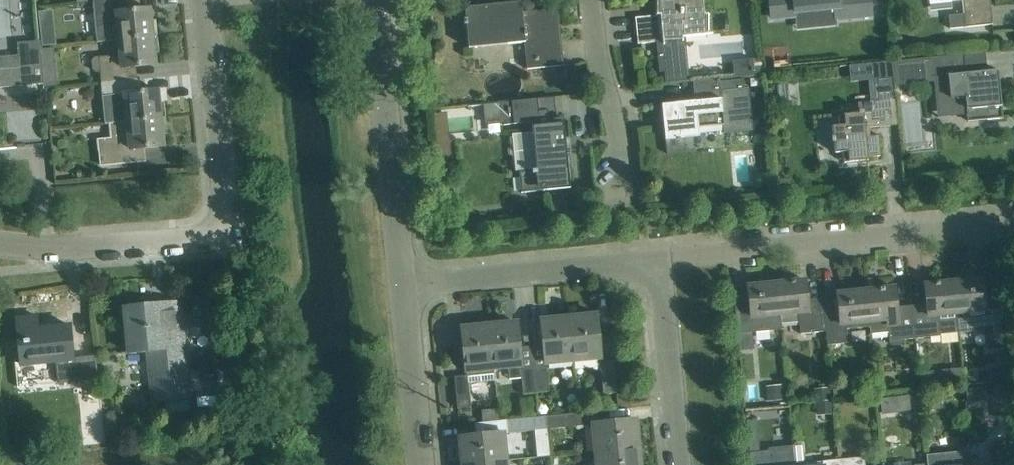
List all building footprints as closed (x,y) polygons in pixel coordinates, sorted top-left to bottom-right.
[(122,0),(104,0),(93,1),(97,42),(119,40),(152,37),(150,9),(123,11),(122,0)] [(663,42),(664,47),(683,45),(683,37),(713,34),(711,14),(704,15),(703,0),(658,0),(658,14),(654,14),(654,16),(634,17),(634,19),(635,19),(638,43),(637,43),(637,44),(663,42)] [(870,11),(869,0),(794,0),(795,7),(833,3),(835,20),(871,16),(870,11)] [(965,27),(993,24),(990,0),(963,0),(964,14),(949,16),(950,28),(965,27)] [(527,69),(544,67),(564,65),(561,41),(556,42),(553,10),(558,10),(558,9),(522,12),(521,2),(464,7),(466,18),(463,19),(464,25),(466,24),(469,48),(489,46),(524,42),(527,69)] [(152,37),(119,40),(120,55),(94,57),(92,60),(92,69),(96,71),(100,71),(101,83),(130,80),(128,67),(155,64),(152,37)] [(0,57),(0,88),(44,84),(41,53),(18,55),(0,57)] [(1002,118),(997,71),(965,74),(963,54),(917,59),(919,80),(942,77),(945,99),(953,98),(954,115),(969,114),(970,121),(1002,118)] [(763,59),(754,60),(755,75),(764,74),(763,59)] [(863,63),(864,77),(889,74),(888,61),(863,63)] [(695,101),(662,104),(665,139),(699,136),(698,127),(724,125),(725,133),(739,132),(753,130),(752,122),(748,87),(721,90),(719,79),(693,81),(695,101)] [(130,80),(101,83),(103,109),(125,107),(127,121),(161,118),(158,90),(131,93),(130,80)] [(840,126),(832,127),(834,142),(835,153),(843,152),(844,163),(868,160),(868,157),(881,156),(879,136),(867,137),(866,129),(866,128),(891,126),(898,125),(895,99),(894,90),(873,92),(874,101),(859,103),(860,113),(839,115),(840,126)] [(487,121),(503,120),(503,125),(539,121),(537,98),(485,104),(487,121)] [(110,123),(112,138),(99,139),(102,166),(138,162),(137,149),(163,146),(161,118),(127,121),(110,123)] [(521,192),(570,188),(563,123),(532,126),(537,170),(519,172),(521,192)] [(450,140),(437,141),(438,153),(443,153),(443,159),(451,158),(450,140)] [(952,281),(956,318),(958,333),(968,332),(966,313),(984,311),(984,315),(1001,314),(998,287),(983,289),(982,278),(952,281)] [(805,280),(776,283),(780,324),(798,322),(799,334),(825,332),(822,305),(808,307),(805,280)] [(956,318),(952,281),(924,284),(927,311),(912,313),(914,338),(940,336),(938,316),(954,314),(954,319),(956,318)] [(780,324),(776,283),(748,286),(749,297),(734,298),(736,324),(737,332),(752,331),(756,332),(767,331),(771,329),(780,328),(780,324)] [(894,287),(865,290),(869,328),(870,332),(888,331),(889,341),(914,338),(912,313),(897,314),(894,287)] [(838,304),(822,305),(825,332),(841,330),(840,326),(859,324),(859,329),(869,328),(865,290),(837,293),(838,304)] [(189,397),(182,322),(180,302),(124,308),(128,353),(148,351),(152,401),(189,397)] [(595,318),(569,321),(573,360),(601,358),(596,315),(595,315),(595,318)] [(70,326),(67,327),(37,329),(36,317),(16,319),(20,365),(56,362),(58,383),(99,379),(96,355),(73,357),(70,326)] [(573,360),(569,321),(542,323),(542,320),(541,320),(546,363),(573,360)] [(516,326),(489,329),(493,368),(521,366),(517,323),(515,323),(516,326)] [(493,368),(489,329),(463,331),(463,328),(461,328),(465,371),(466,371),(467,375),(454,377),(457,408),(470,407),(468,383),(494,380),(493,368)] [(613,361),(600,362),(603,394),(616,393),(613,361)] [(988,367),(989,380),(1006,378),(1004,365),(988,367)] [(534,369),(536,392),(548,391),(546,368),(534,369)] [(906,379),(907,390),(918,388),(917,378),(906,379)] [(765,385),(766,400),(784,399),(782,384),(765,385)] [(813,388),(814,399),(831,397),(830,386),(813,388)] [(967,388),(968,404),(988,402),(987,386),(967,388)] [(815,400),(815,414),(833,413),(832,399),(815,400)] [(552,416),(554,428),(586,425),(584,413),(552,416)] [(508,432),(540,429),(539,417),(507,420),(508,432)] [(594,451),(635,447),(633,421),(636,421),(636,419),(592,424),(594,451)] [(749,444),(758,443),(756,420),(746,421),(749,444)] [(466,464),(505,460),(502,432),(460,437),(460,438),(463,438),(466,464)] [(1013,442),(987,445),(989,464),(987,464),(1013,464),(1013,446),(1013,442)] [(794,464),(793,464),(791,444),(767,446),(768,451),(750,452),(751,464),(794,464)] [(792,447),(794,464),(804,463),(803,446),(792,447)] [(594,451),(596,464),(637,464),(635,447),(594,451)] [(971,461),(970,449),(926,453),(927,464),(971,464),(971,461)] [(838,459),(838,464),(864,464),(863,457),(838,459)]
